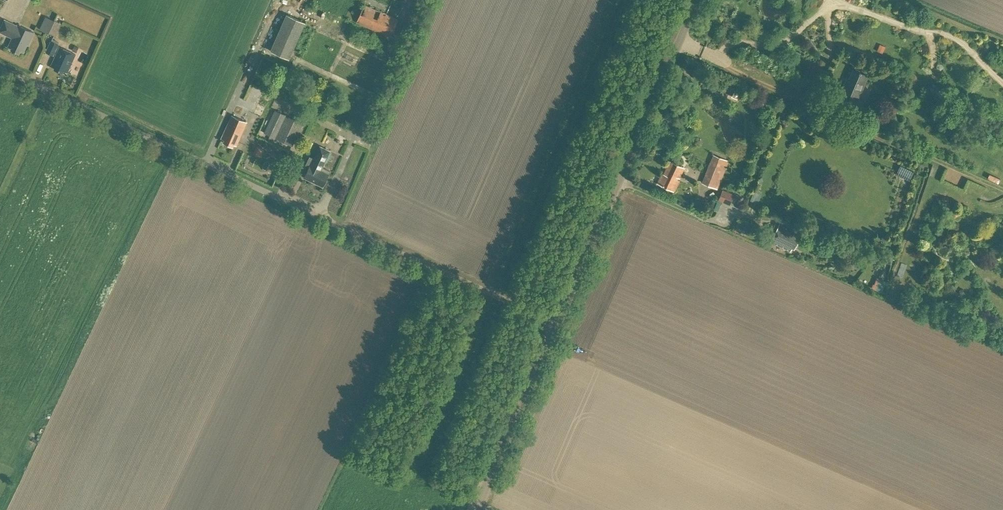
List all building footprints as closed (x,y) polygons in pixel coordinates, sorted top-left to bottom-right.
[(398,19),(364,5),(357,22),(390,37),(398,19)] [(41,27),(50,32),(57,19),(48,14),(41,27)] [(271,52),(289,60),(305,23),(287,15),(271,52)] [(33,31),(17,24),(16,25),(4,19),(0,27),(0,31),(12,37),(8,45),(11,47),(9,49),(17,53),(18,51),(21,52),(25,44),(27,45),(33,31)] [(56,19),(52,32),(60,35),(64,22),(56,19)] [(50,40),(45,51),(53,55),(58,44),(50,40)] [(880,44),(877,51),(883,53),(885,46),(880,44)] [(66,73),(74,54),(58,47),(50,65),(53,67),(52,69),(61,73),(62,71),(66,73)] [(843,90),(852,94),(851,98),(850,98),(846,108),(859,113),(863,102),(858,100),(868,75),(854,69),(848,83),(846,82),(843,90)] [(734,89),(731,96),(739,99),(741,93),(734,89)] [(264,132),(292,146),(303,124),(275,110),(264,132)] [(875,126),(881,129),(887,116),(881,113),(875,126)] [(236,145),(247,121),(232,115),(222,138),(224,139),(224,142),(233,146),(234,144),(236,145)] [(347,138),(340,135),(336,145),(343,148),(347,138)] [(306,172),(303,177),(322,185),(329,170),(321,166),(323,162),(329,150),(319,145),(313,158),(314,158),(311,165),(306,163),(302,170),(306,172)] [(261,157),(264,150),(256,147),(253,153),(261,157)] [(713,154),(702,183),(717,189),(729,161),(713,154)] [(677,182),(684,169),(669,162),(663,174),(661,173),(656,183),(674,191),(678,182),(677,182)] [(942,179),(967,189),(972,175),(947,166),(942,179)] [(718,200),(730,204),(734,194),(722,189),(718,200)] [(794,248),(801,234),(779,224),(770,241),(790,250),(791,247),(794,248)] [(880,256),(878,261),(891,265),(892,259),(880,256)] [(878,279),(874,290),(881,293),(884,285),(887,286),(888,283),(878,279)]
